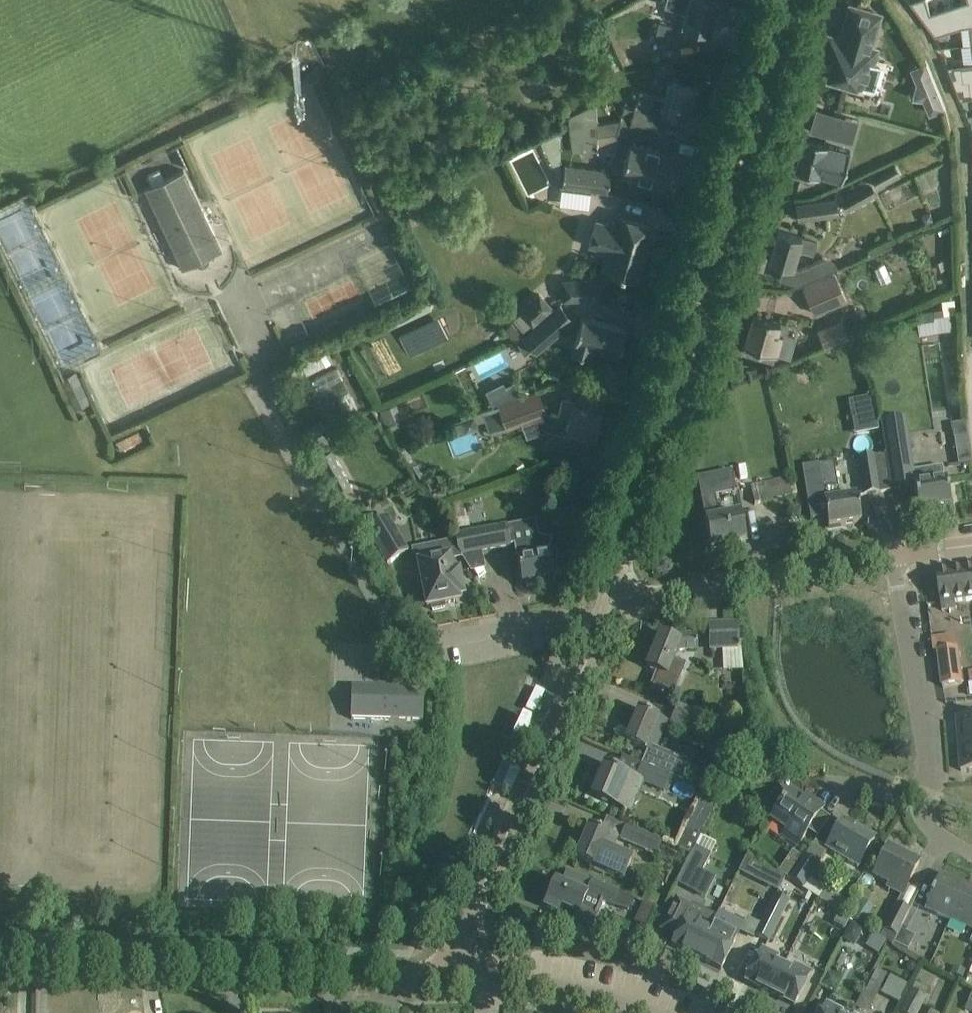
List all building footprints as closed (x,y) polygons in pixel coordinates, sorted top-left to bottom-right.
[(665,3),(687,9),(682,25),(710,33),(719,1),(715,0),(666,0),(665,3)] [(910,1),(921,15),(928,25),(942,21),(942,20),(946,32),(962,26),(963,26),(961,9),(971,8),(971,0),(968,0),(931,12),(927,0),(912,0),(910,1)] [(828,35),(823,53),(833,56),(830,67),(827,76),(836,78),(839,79),(865,87),(866,86),(872,88),(876,86),(881,70),(879,67),(872,65),(877,48),(871,47),(880,14),(850,5),(841,36),(840,38),(838,37),(828,35)] [(961,9),(963,26),(971,25),(971,27),(971,8),(961,9)] [(942,21),(928,25),(936,35),(945,32),(942,21)] [(678,43),(682,29),(658,22),(654,36),(678,43)] [(930,114),(945,108),(926,62),(911,68),(917,83),(914,96),(924,101),(930,114)] [(949,65),(955,83),(962,82),(962,81),(968,80),(971,80),(971,63),(960,64),(949,65)] [(955,83),(961,98),(970,97),(971,97),(971,80),(968,80),(962,81),(962,82),(955,83)] [(685,118),(690,103),(695,104),(699,91),(694,89),(694,88),(675,83),(670,81),(664,99),(639,92),(636,103),(659,110),(666,112),(685,118)] [(659,110),(636,103),(634,109),(624,106),(621,117),(616,133),(624,132),(635,130),(636,126),(653,131),(657,115),(659,110)] [(816,108),(809,131),(837,139),(843,115),(816,108)] [(804,136),(798,156),(793,155),(788,173),(812,180),(814,173),(818,174),(819,173),(842,179),(843,175),(847,160),(850,150),(827,144),(827,143),(804,136)] [(631,141),(622,173),(623,173),(666,186),(667,182),(670,183),(674,169),(671,168),(675,154),(631,141)] [(565,164),(562,185),(563,185),(607,191),(610,170),(565,164)] [(895,165),(872,178),(877,188),(900,175),(895,165)] [(153,184),(145,189),(167,236),(176,254),(182,268),(221,250),(214,236),(206,218),(183,170),(165,179),(153,184)] [(160,170),(149,175),(153,184),(165,179),(160,170)] [(550,184),(546,204),(589,211),(592,191),(550,184)] [(872,187),(843,203),(847,210),(876,194),(872,187)] [(838,214),(836,200),(796,204),(797,218),(838,214)] [(925,214),(924,218),(926,223),(934,220),(931,212),(925,214)] [(650,226),(618,217),(616,224),(595,218),(588,245),(609,250),(604,267),(639,278),(645,258),(641,257),(650,226)] [(813,254),(817,242),(801,238),(801,237),(777,230),(768,261),(793,268),(798,249),(813,254)] [(805,282),(837,268),(834,260),(828,256),(799,269),(805,282)] [(814,313),(847,299),(835,274),(803,288),(814,313)] [(602,298),(601,280),(561,281),(562,299),(602,298)] [(518,309),(533,327),(554,308),(539,291),(518,309)] [(957,292),(945,297),(948,306),(961,301),(957,292)] [(554,308),(533,327),(522,336),(536,352),(573,320),(560,305),(555,309),(554,308)] [(753,314),(744,344),(748,345),(746,352),(772,360),(774,352),(789,357),(795,336),(784,333),(787,324),(753,314)] [(618,353),(625,328),(581,316),(571,349),(592,354),(592,356),(601,358),(604,349),(618,353)] [(936,318),(918,320),(920,334),(938,331),(936,318)] [(841,319),(817,329),(825,347),(849,336),(841,319)] [(512,322),(504,329),(513,340),(521,333),(512,322)] [(65,378),(70,401),(84,398),(82,384),(72,386),(70,377),(65,378)] [(490,409),(474,416),(477,423),(484,420),(490,435),(499,432),(508,429),(535,418),(536,422),(542,428),(565,434),(566,428),(594,436),(601,411),(600,411),(603,398),(581,392),(577,405),(574,404),(574,403),(562,400),(558,414),(556,414),(556,416),(548,413),(540,390),(521,398),(494,408),(490,409)] [(871,397),(848,402),(855,436),(878,431),(879,431),(871,397)] [(392,405),(380,409),(385,424),(397,420),(392,405)] [(903,417),(879,421),(885,455),(891,490),(913,487),(913,485),(911,472),(912,472),(908,451),(907,440),(903,417)] [(967,423),(951,425),(957,465),(971,463),(967,423)] [(331,449),(323,453),(342,487),(350,484),(331,449)] [(885,455),(857,460),(863,495),(891,490),(885,455)] [(818,465),(801,468),(810,520),(826,518),(828,527),(860,522),(856,496),(839,499),(836,484),(833,463),(818,466),(818,465)] [(913,488),(917,514),(919,513),(919,518),(934,515),(934,511),(950,508),(945,483),(944,483),(942,467),(912,472),(911,472),(913,485),(913,487),(913,488)] [(715,495),(736,491),(732,471),(697,478),(710,548),(746,541),(740,514),(719,518),(715,495)] [(788,478),(750,485),(754,504),(792,497),(788,478)] [(458,481),(444,488),(449,498),(463,491),(458,481)] [(443,490),(432,496),(436,504),(447,499),(443,490)] [(403,555),(381,519),(365,529),(387,565),(403,555)] [(506,526),(454,537),(456,549),(461,557),(482,552),(510,547),(506,526)] [(539,537),(531,538),(531,541),(513,545),(521,585),(553,579),(548,554),(551,540),(539,537)] [(433,561),(418,564),(422,585),(426,608),(431,607),(432,611),(445,608),(444,604),(458,602),(457,598),(462,597),(458,574),(452,575),(449,561),(449,558),(458,557),(461,556),(456,549),(451,540),(430,544),(433,561)] [(971,600),(971,569),(938,574),(943,614),(956,612),(954,602),(971,600)] [(737,646),(737,624),(709,625),(710,649),(740,648),(740,646),(737,646)] [(646,668),(658,673),(653,685),(672,692),(683,666),(672,661),(677,651),(697,650),(697,635),(673,635),(671,639),(660,634),(646,668)] [(932,638),(934,652),(938,652),(943,687),(962,684),(964,684),(960,648),(958,649),(954,649),(953,636),(932,638)] [(423,689),(351,687),(350,719),(422,721),(423,689)] [(675,708),(668,724),(683,730),(690,714),(675,708)] [(684,781),(691,764),(655,748),(666,722),(638,710),(625,741),(647,751),(642,763),(684,781)] [(957,717),(959,744),(971,743),(971,716),(957,717)] [(959,744),(961,771),(971,770),(971,743),(959,744)] [(758,761),(756,761),(757,769),(760,768),(772,767),(771,759),(758,761)] [(684,781),(642,763),(635,778),(663,790),(669,776),(683,782),(684,781)] [(632,776),(604,765),(591,796),(629,812),(638,789),(628,785),(632,776)] [(699,789),(692,804),(713,813),(719,799),(699,789)] [(790,792),(783,803),(771,795),(760,811),(787,830),(783,837),(797,846),(822,809),(811,802),(809,805),(790,792)] [(858,867),(874,839),(842,821),(826,849),(858,867)] [(589,827),(575,858),(623,879),(631,861),(611,852),(616,839),(589,827)] [(626,827),(620,841),(643,850),(649,837),(626,827)] [(695,847),(676,884),(697,895),(707,874),(702,871),(710,855),(695,847)] [(918,863),(888,847),(874,876),(889,883),(887,887),(902,895),(918,863)] [(792,851),(778,872),(785,877),(789,879),(803,858),(792,851)] [(747,856),(738,873),(777,892),(785,877),(778,872),(753,856),(747,856)] [(826,888),(810,878),(818,867),(803,857),(803,858),(789,879),(819,899),(826,888)] [(585,896),(586,895),(591,882),(567,872),(562,884),(555,882),(554,884),(551,882),(549,883),(545,892),(546,895),(549,896),(544,906),(558,912),(561,907),(577,914),(575,919),(592,927),(602,903),(585,896)] [(964,884),(939,874),(924,910),(949,920),(964,884)] [(591,882),(586,895),(585,896),(602,903),(612,907),(630,912),(634,900),(623,896),(622,898),(618,896),(619,894),(610,890),(591,882)] [(964,884),(949,920),(971,930),(971,887),(964,884)] [(645,891),(641,899),(655,905),(658,897),(645,891)] [(787,902),(774,896),(755,934),(768,941),(787,902)] [(694,957),(707,931),(714,918),(674,899),(658,932),(673,940),(671,945),(694,957)] [(908,911),(896,905),(880,937),(886,941),(891,945),(908,911)] [(855,910),(850,916),(863,924),(867,918),(855,910)] [(833,923),(833,924),(844,929),(850,918),(839,913),(833,923)] [(863,926),(847,928),(849,941),(865,939),(863,926)] [(714,934),(707,931),(694,957),(721,970),(737,937),(717,927),(714,934)] [(901,929),(894,943),(908,950),(915,936),(901,929)] [(873,933),(865,946),(877,954),(886,941),(880,937),(873,933)] [(769,993),(782,967),(774,964),(778,957),(761,948),(744,981),(769,993)] [(908,964),(906,967),(907,970),(910,972),(913,971),(915,968),(914,965),(911,963),(908,964)] [(810,973),(792,964),(788,971),(782,967),(769,993),(794,1006),(810,973)] [(951,974),(962,978),(965,971),(953,966),(951,974)] [(865,990),(865,991),(876,996),(887,975),(876,969),(865,990)] [(908,985),(890,976),(881,994),(898,1003),(908,985)] [(915,983),(911,990),(911,989),(899,1011),(903,1012),(918,1012),(926,997),(925,997),(929,990),(915,983)] [(842,1012),(825,1003),(820,1012),(842,1012)]
